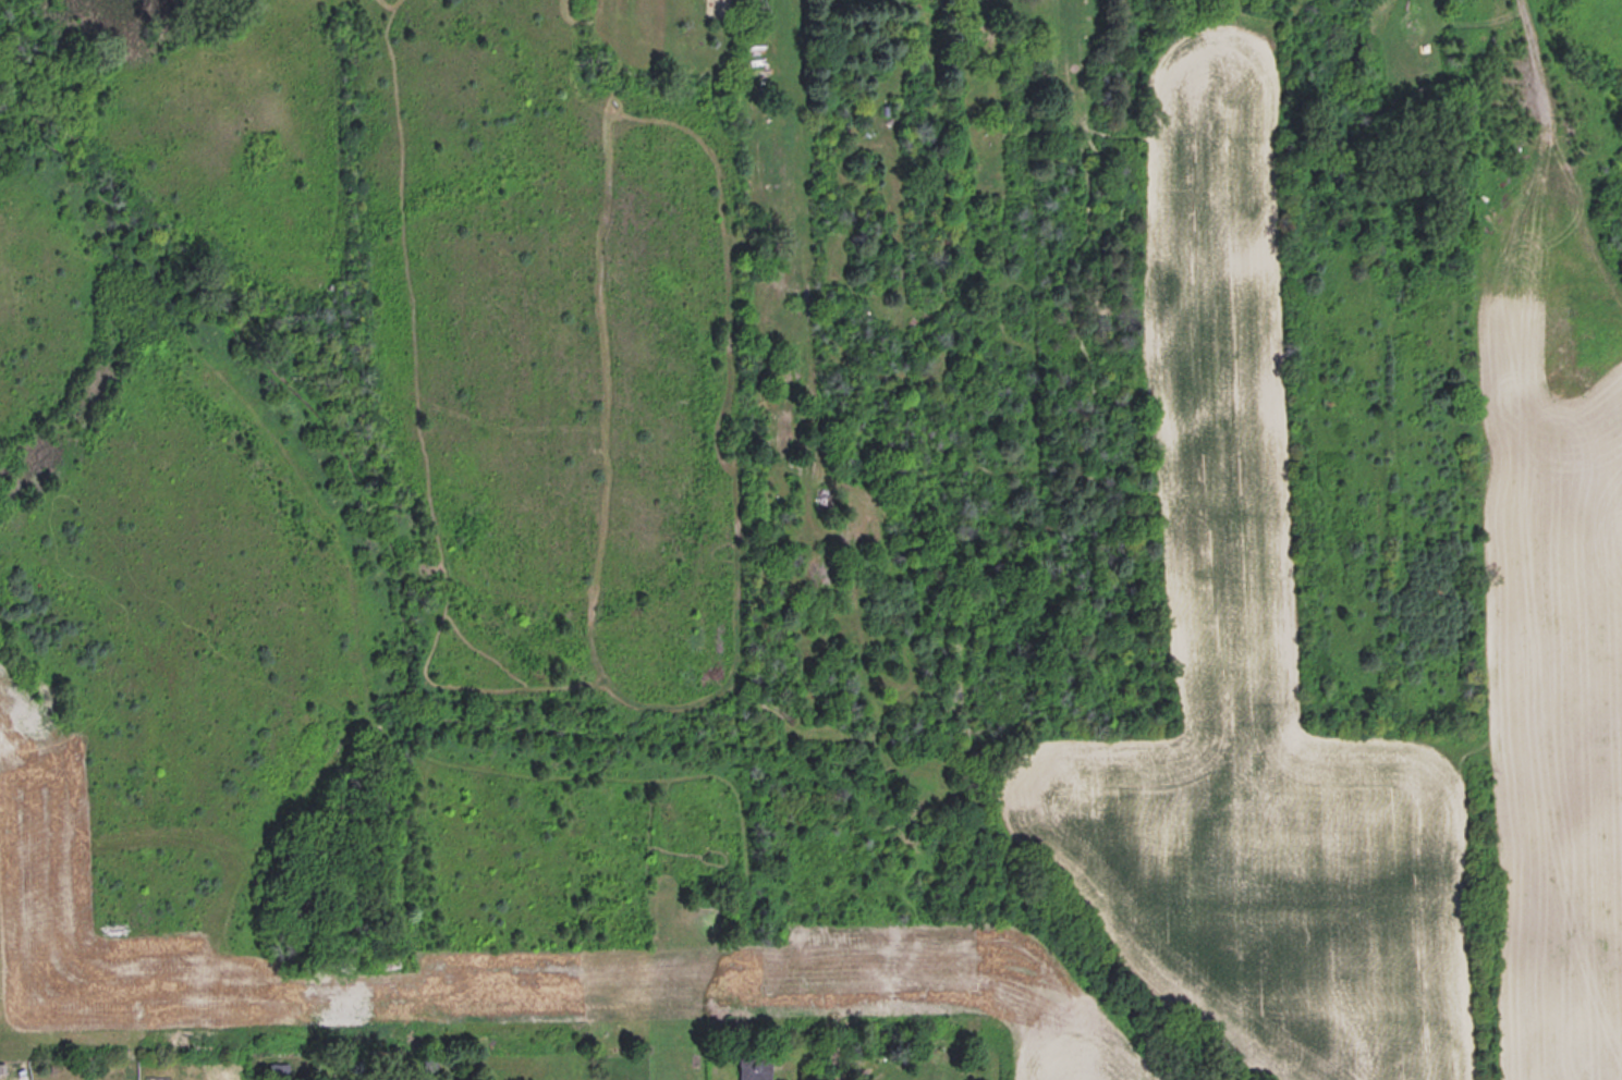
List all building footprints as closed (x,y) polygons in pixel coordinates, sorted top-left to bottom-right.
[(770,1056),(737,1056),(737,1079),(770,1079),(770,1056)] [(436,1058),(424,1058),(424,1072),(436,1072),(436,1058)]
